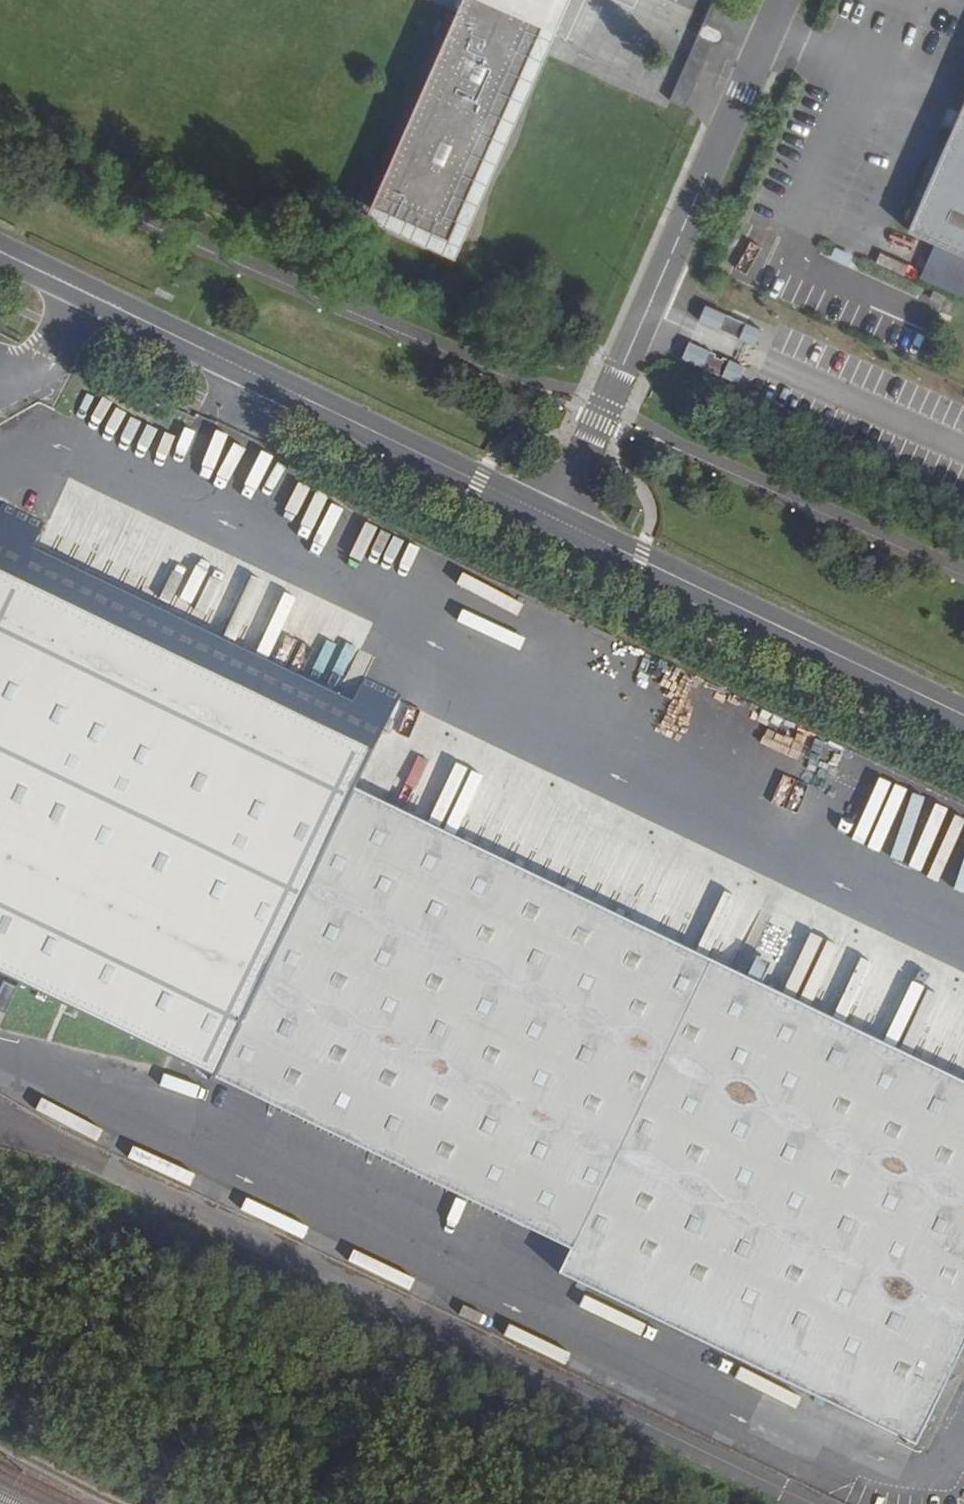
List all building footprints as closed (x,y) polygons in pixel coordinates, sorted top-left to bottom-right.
[(354,225),(442,262),(555,0),(450,0),(354,225)] [(659,98),(675,105),(720,0),(701,0),(659,98)] [(907,229),(912,244),(963,267),(963,100),(907,229)] [(753,344),(760,327),(702,304),(696,321),(753,344)] [(679,362),(738,381),(743,363),(685,344),(679,362)] [(164,425),(109,399),(99,419),(155,446),(164,425)] [(351,784),(394,697),(360,680),(349,704),(29,549),(41,525),(0,506),(0,965),(574,1243),(562,1267),(770,1369),(916,1440),(937,1396),(961,1407),(963,1400),(963,1082),(351,784)] [(760,982),(770,962),(754,955),(745,974),(760,982)]
